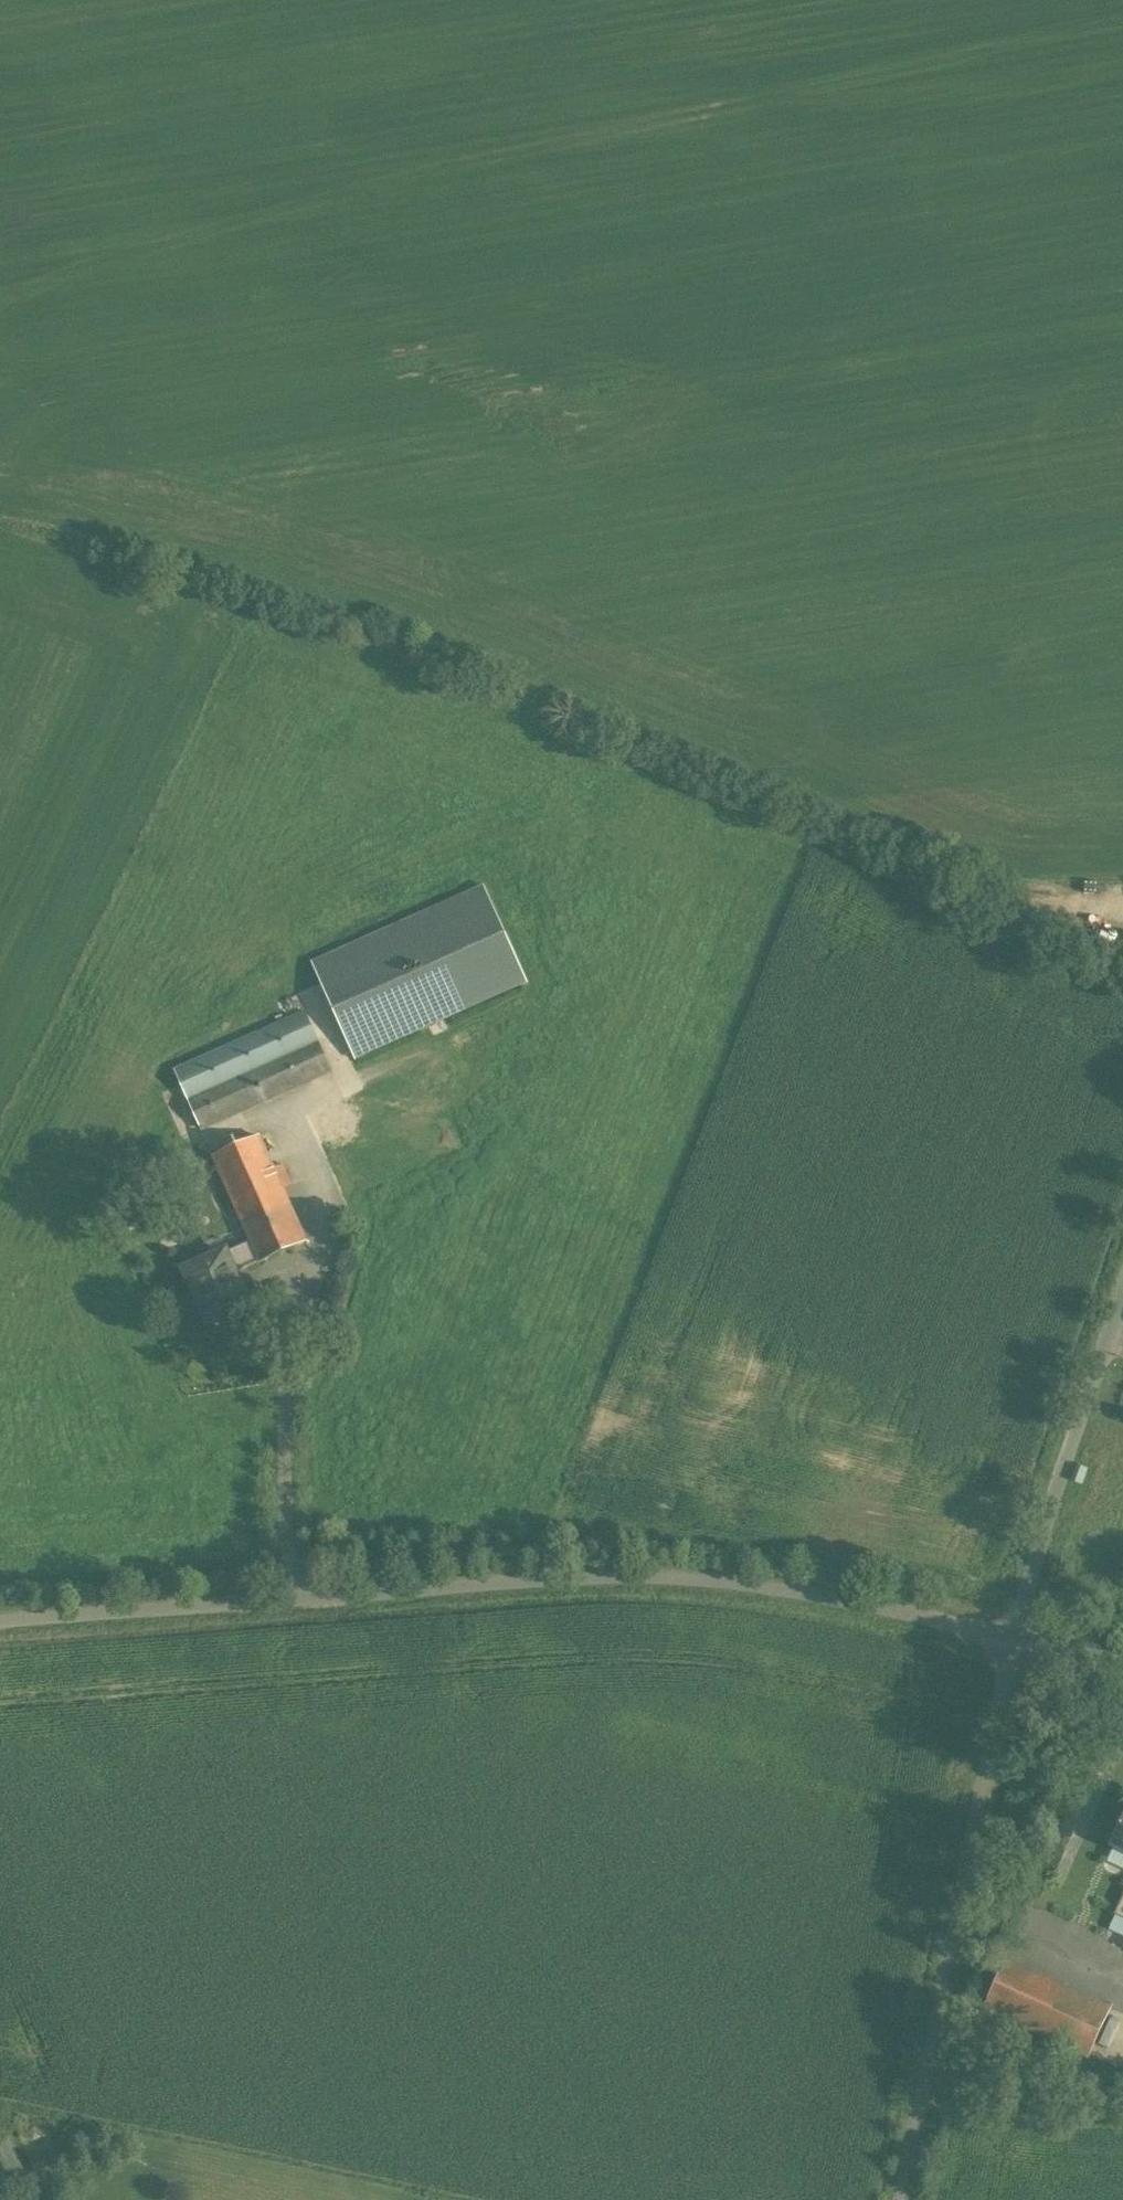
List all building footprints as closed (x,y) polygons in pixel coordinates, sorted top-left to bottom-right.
[(359,1054),(536,984),(496,883),(319,953),(359,1054)] [(305,1011),(174,1070),(187,1099),(318,1040),(305,1011)] [(318,1040),(187,1099),(200,1128),(331,1069),(318,1040)] [(260,1135),(213,1156),(250,1240),(260,1261),(307,1240),(283,1187),(292,1183),(283,1163),(274,1167),(260,1135)] [(226,1250),(185,1268),(209,1321),(249,1303),(235,1272),(260,1261),(250,1240),(226,1251),(226,1250)] [(1112,1843),(1122,1848),(1122,1820),(1112,1843)] [(1110,2008),(1006,1959),(984,2007),(1088,2056),(1110,2008)]
